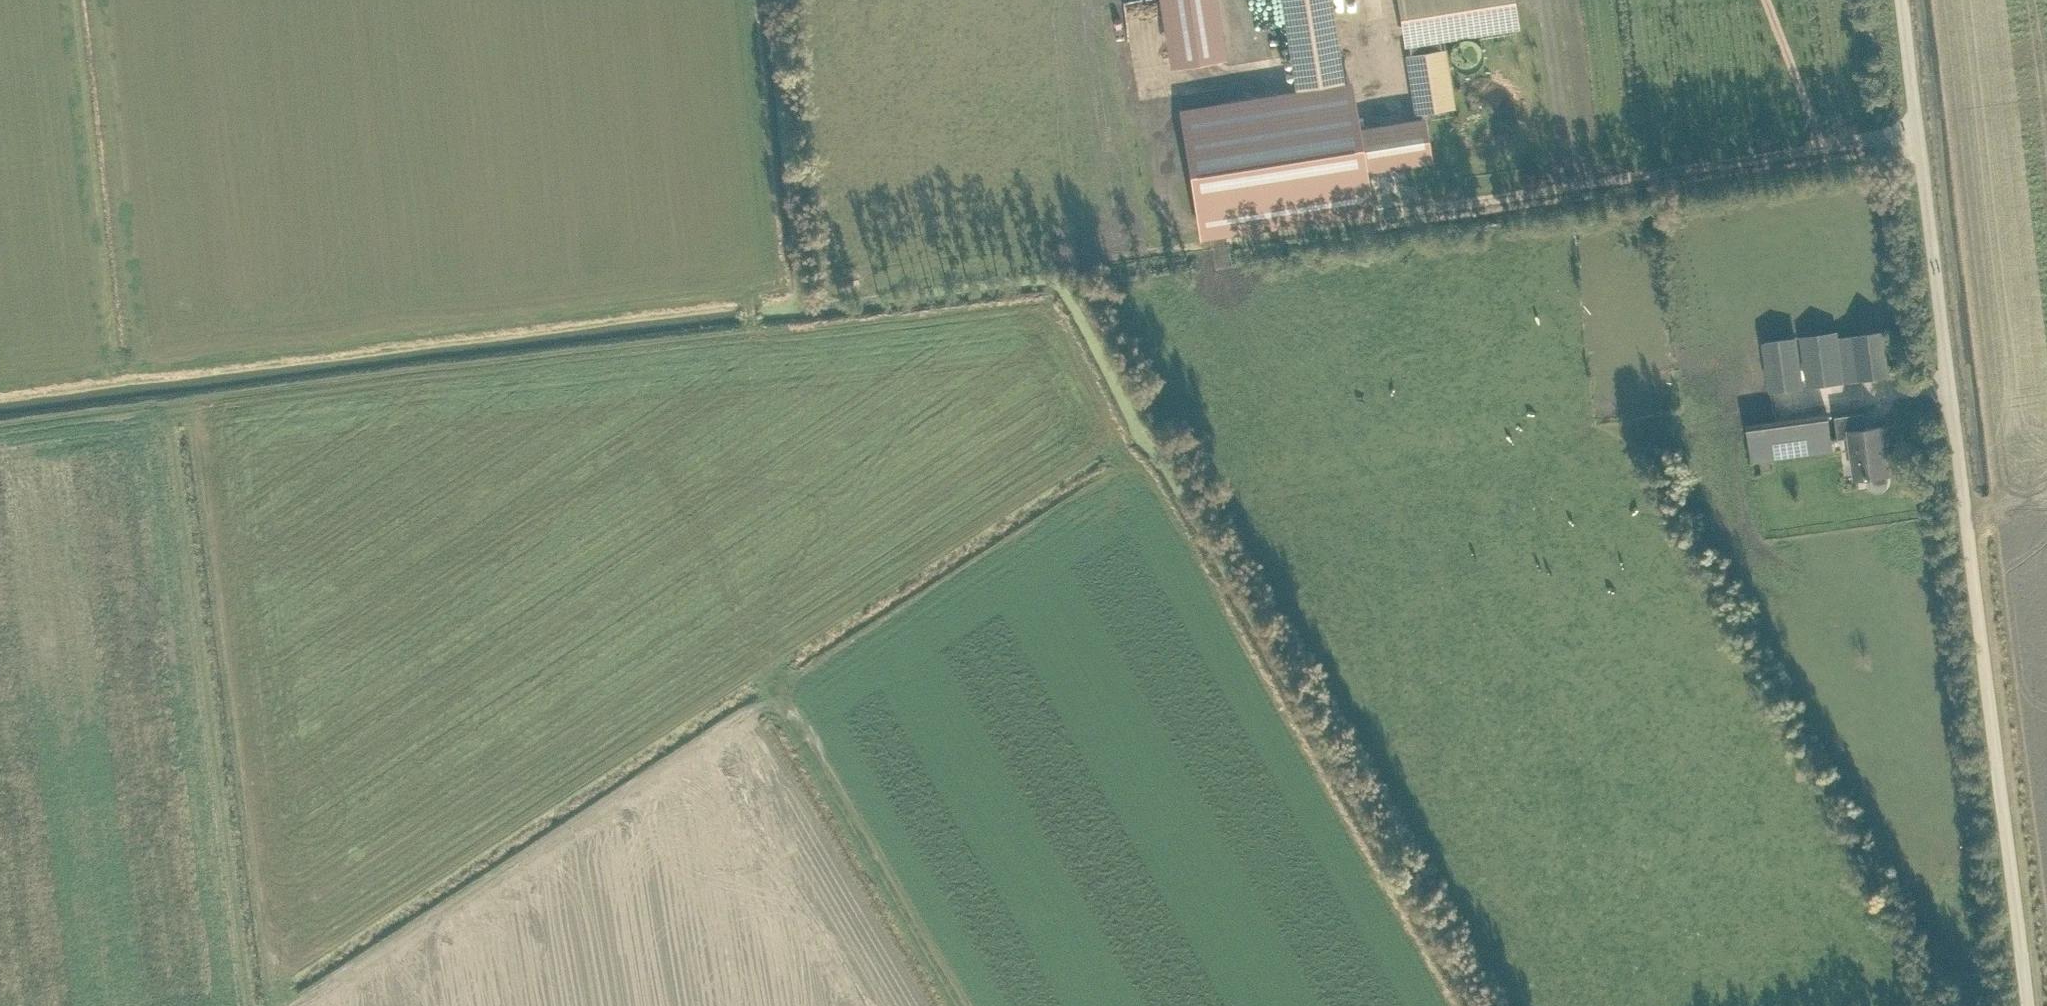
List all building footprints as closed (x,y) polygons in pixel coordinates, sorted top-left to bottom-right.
[(1216,0),(1159,0),(1169,67),(1225,58),(1216,0)] [(1331,28),(1327,0),(1284,0),(1298,86),(1339,79),(1331,28)] [(1406,43),(1408,42),(1411,56),(1408,57),(1417,112),(1450,107),(1442,51),(1439,52),(1437,38),(1515,26),(1511,0),(1399,0),(1406,43)] [(1370,209),(1363,171),(1429,160),(1422,120),(1357,131),(1350,84),(1181,111),(1201,236),(1370,209)] [(1843,381),(1837,338),(1837,332),(1800,337),(1807,386),(1843,381)] [(1855,335),(1852,336),(1858,379),(1861,378),(1887,374),(1882,332),(1855,335)] [(1770,391),(1802,387),(1795,338),(1763,342),(1770,391)] [(1754,456),(1835,448),(1831,411),(1750,419),(1754,456)] [(1886,474),(1889,474),(1882,426),(1865,428),(1863,413),(1835,417),(1838,438),(1849,437),(1855,479),(1866,477),(1867,483),(1870,488),(1875,491),(1881,490),(1885,486),(1887,480),(1886,474)]
